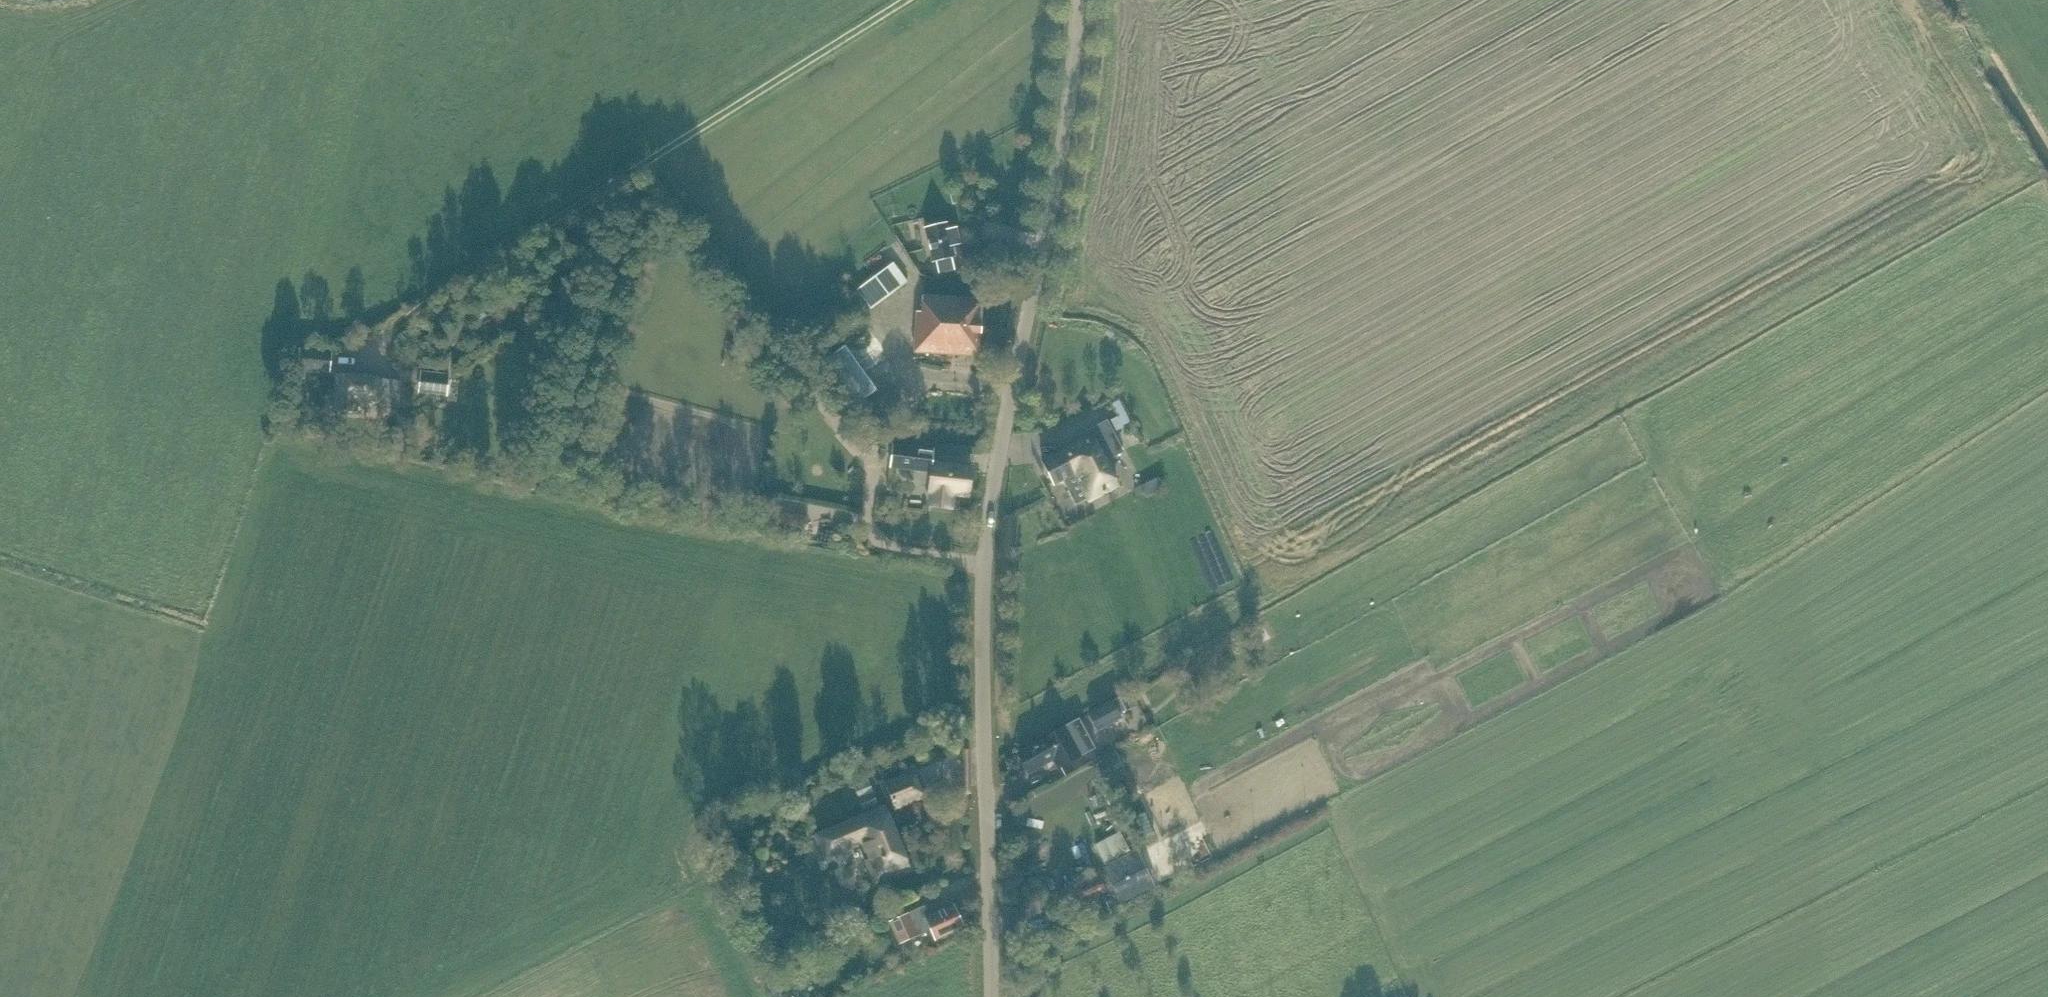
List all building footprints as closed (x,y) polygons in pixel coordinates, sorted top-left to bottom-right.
[(946,223),(924,229),(932,263),(936,262),(939,274),(954,270),(951,258),(954,257),(952,246),(960,244),(956,228),(948,230),(946,223)] [(871,309),(907,282),(892,263),(857,289),(871,309)] [(557,271),(552,287),(565,291),(571,276),(557,271)] [(978,356),(981,300),(922,296),(921,312),(916,312),(914,352),(978,356)] [(877,390),(844,346),(821,363),(853,408),(877,390)] [(418,394),(447,396),(449,374),(420,371),(418,394)] [(334,411),(356,413),(357,406),(398,410),(401,381),(359,377),(335,374),(332,411),(334,411)] [(1117,416),(1110,420),(1116,431),(1123,427),(1122,425),(1129,422),(1118,401),(1112,405),(1117,414),(1117,416)] [(1110,474),(1104,463),(1124,452),(1109,423),(1089,433),(1091,436),(1041,462),(1053,485),(1075,474),(1089,501),(1102,494),(1103,495),(1109,491),(1109,490),(1117,486),(1110,474)] [(931,464),(933,449),(892,446),(890,468),(930,471),(928,490),(932,490),(930,506),(950,508),(952,493),(968,494),(971,469),(931,464)] [(1147,483),(1134,490),(1137,496),(1137,495),(1144,492),(1146,497),(1152,494),(1147,483)] [(1134,696),(1126,700),(1130,709),(1138,705),(1134,696)] [(1127,713),(1118,697),(1089,713),(1097,729),(1127,713)] [(1079,756),(1069,740),(1077,736),(1072,725),(1063,730),(1062,727),(1041,740),(1041,741),(1016,757),(1026,774),(1052,759),(1057,768),(1079,756)] [(894,809),(923,797),(913,772),(884,784),(894,809)] [(910,869),(897,838),(884,807),(815,835),(825,859),(860,845),(876,883),(910,869)] [(1121,833),(1095,845),(1105,866),(1131,853),(1121,833)] [(1191,837),(1176,845),(1183,860),(1199,852),(1191,837)] [(1154,886),(1137,850),(1131,853),(1105,866),(1103,866),(1120,902),(1154,886)] [(935,940),(963,928),(953,906),(929,916),(924,906),(889,922),(899,944),(930,930),(935,940)] [(782,973),(769,979),(774,990),(786,984),(782,973)]
